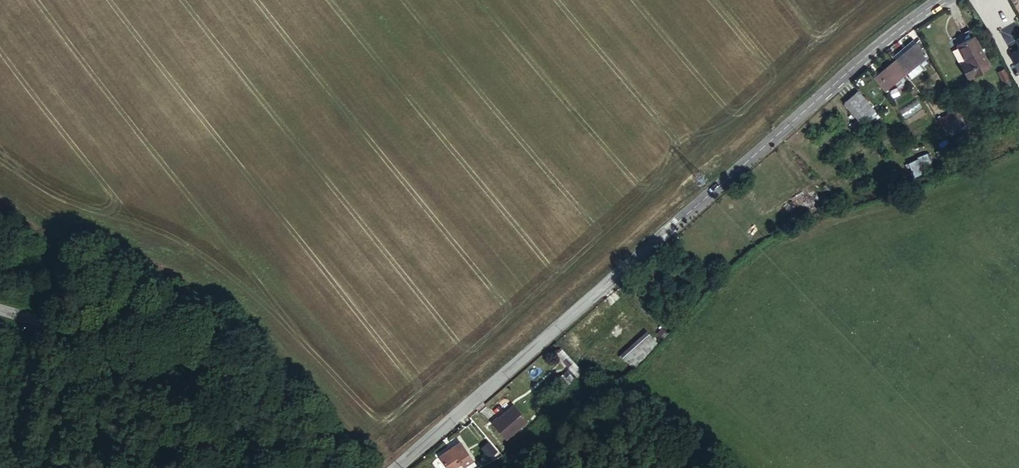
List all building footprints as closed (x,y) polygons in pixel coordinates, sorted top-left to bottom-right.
[(987,74),(971,42),(955,49),(963,67),(958,69),(964,84),(987,74)] [(927,54),(923,46),(914,52),(911,49),(895,60),(908,80),(916,75),(912,69),(921,63),(919,60),(927,54)] [(903,78),(893,62),(874,75),(884,90),(903,78)] [(853,90),(839,100),(856,123),(870,112),(853,90)] [(940,129),(959,118),(955,111),(936,121),(940,129)] [(963,126),(959,118),(940,129),(944,136),(963,126)] [(927,154),(906,163),(912,176),(932,168),(927,154)] [(654,336),(648,330),(621,354),(627,360),(654,336)] [(574,366),(579,360),(556,342),(551,347),(574,366)] [(571,371),(559,361),(554,368),(566,377),(571,371)] [(525,419),(511,402),(489,421),(503,437),(525,419)] [(489,457),(497,451),(489,439),(481,445),(489,457)] [(469,458),(459,444),(438,458),(445,467),(454,467),(469,458)]
